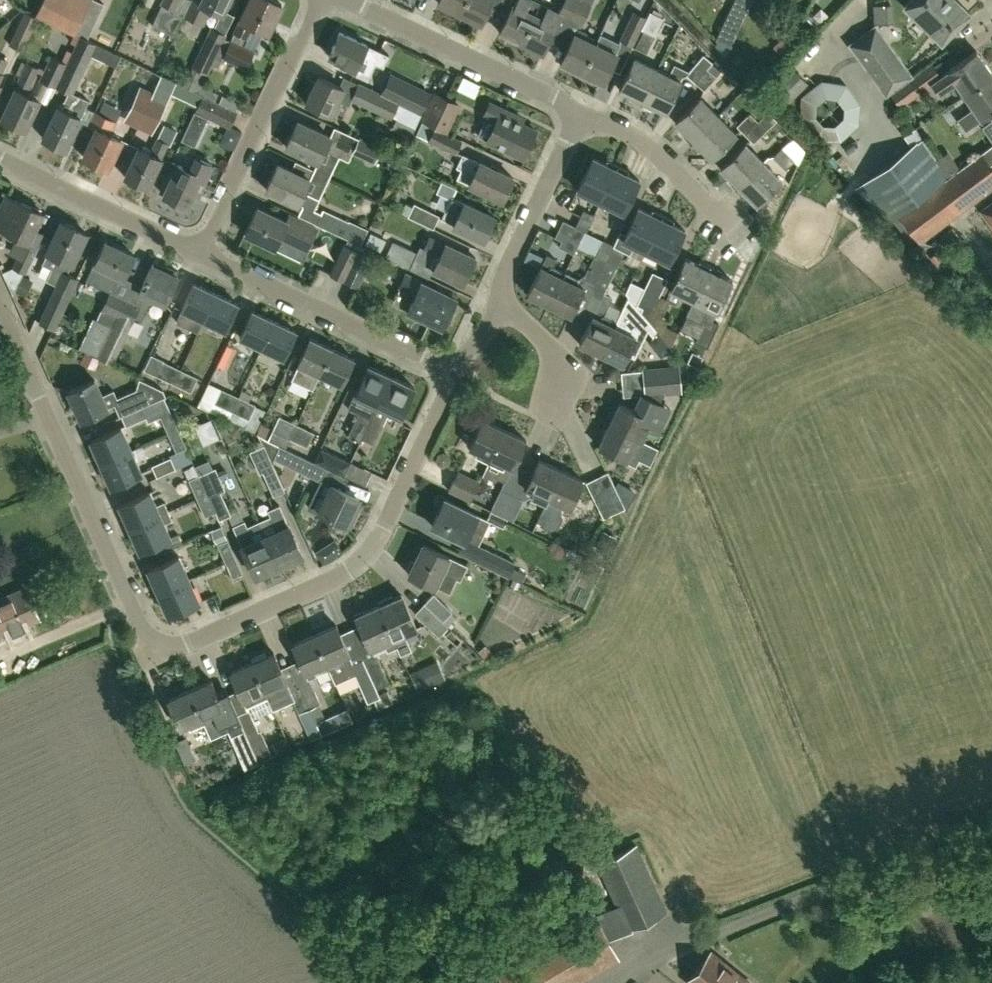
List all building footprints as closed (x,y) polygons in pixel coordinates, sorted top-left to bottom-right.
[(91,0),(42,0),(35,15),(34,16),(38,17),(74,35),(81,21),(91,0)] [(81,21),(93,27),(104,3),(96,0),(91,0),(81,21)] [(182,17),(173,13),(178,0),(163,0),(152,25),(161,29),(174,35),(182,17)] [(228,0),(192,0),(184,16),(202,24),(209,9),(221,15),(228,0)] [(242,45),(251,26),(267,34),(281,4),(272,0),(250,0),(231,39),(230,39),(229,40),(224,38),(226,34),(225,34),(207,74),(216,55),(246,70),(254,51),(242,45)] [(465,0),(438,0),(437,3),(459,13),(465,0)] [(459,13),(481,23),(492,0),(465,0),(459,13)] [(539,3),(533,0),(525,0),(524,2),(520,0),(516,0),(514,5),(512,4),(499,32),(521,42),(539,3)] [(569,19),(578,0),(563,0),(557,13),(569,19)] [(569,19),(582,25),(591,4),(590,4),(592,0),(578,0),(569,19)] [(753,0),(736,0),(717,40),(731,46),(753,0)] [(956,0),(909,0),(903,6),(941,42),(969,13),(956,0)] [(539,3),(521,42),(542,53),(556,25),(554,24),(557,18),(550,14),(552,9),(539,3)] [(619,39),(621,40),(633,46),(647,17),(633,10),(619,39)] [(34,16),(35,15),(24,11),(8,44),(23,51),(38,17),(34,16)] [(798,46),(808,36),(797,25),(787,35),(798,46)] [(875,25),(848,45),(879,87),(905,68),(875,25)] [(197,92),(206,74),(207,74),(225,34),(210,26),(191,67),(192,67),(184,85),(197,92)] [(646,52),(654,36),(643,30),(635,47),(646,52)] [(383,67),(388,57),(366,46),(367,44),(339,31),(328,55),(341,62),(340,64),(354,71),(361,57),(383,67)] [(125,47),(121,59),(164,72),(174,38),(161,34),(155,56),(125,47)] [(580,76),(597,40),(583,34),(581,37),(573,34),(560,61),(564,63),(562,67),(580,76)] [(79,35),(65,63),(55,86),(68,92),(60,108),(57,106),(42,138),(65,149),(88,100),(72,92),(90,54),(96,43),(95,43),(79,35)] [(599,35),(597,40),(580,76),(599,84),(601,80),(604,82),(617,54),(615,53),(619,45),(599,35)] [(110,50),(105,61),(116,66),(121,55),(110,50)] [(991,76),(976,52),(975,51),(946,71),(947,71),(931,82),(939,93),(954,82),(964,96),(991,76)] [(694,82),(712,61),(704,54),(689,70),(674,63),(669,75),(657,69),(639,104),(651,110),(653,106),(665,112),(682,76),(686,75),(694,82)] [(55,86),(65,63),(51,56),(40,79),(55,86)] [(639,104),(657,69),(634,58),(618,89),(631,95),(629,99),(639,104)] [(712,61),(694,82),(703,90),(722,70),(712,61)] [(25,92),(36,68),(27,63),(1,118),(24,129),(39,99),(25,92)] [(787,100),(805,82),(792,68),(773,87),(787,100)] [(431,91),(390,71),(380,93),(420,113),(431,91)] [(152,91),(136,127),(151,134),(176,82),(160,76),(152,91)] [(415,128),(421,114),(343,77),(339,86),(319,76),(305,103),(330,115),(337,100),(349,105),(352,99),(391,118),(392,116),(415,128)] [(889,93),(899,108),(923,92),(912,76),(889,93)] [(964,96),(973,109),(958,120),(957,120),(965,131),(981,120),(991,113),(991,76),(964,96)] [(868,124),(834,79),(801,104),(835,149),(868,124)] [(136,127),(152,91),(139,85),(122,121),(136,127)] [(448,134),(448,133),(462,104),(433,91),(419,120),(422,121),(448,134)] [(237,111),(214,100),(200,96),(194,111),(204,117),(229,129),(237,111)] [(690,143),(718,115),(700,97),(674,122),(684,131),(681,134),(690,143)] [(120,139),(109,133),(121,108),(104,101),(98,113),(93,111),(87,124),(96,129),(83,157),(107,168),(120,139)] [(484,116),(486,117),(478,134),(488,138),(487,140),(512,152),(512,151),(524,154),(535,130),(508,118),(511,113),(490,103),(484,116)] [(758,121),(745,134),(753,142),(766,129),(766,130),(777,119),(768,111),(758,121)] [(758,121),(749,113),(736,126),(745,134),(758,121)] [(718,115),(690,143),(698,152),(701,149),(711,159),(736,134),(718,115)] [(330,136),(297,121),(286,147),(318,161),(324,149),(339,156),(345,143),(330,136)] [(448,134),(422,121),(416,134),(428,140),(428,141),(454,153),(461,140),(448,133),(448,134)] [(983,127),(991,140),(991,121),(983,127)] [(160,158),(167,143),(170,145),(178,130),(164,123),(157,136),(149,152),(138,147),(124,177),(146,187),(160,158)] [(849,163),(873,147),(867,138),(843,155),(849,163)] [(360,139),(353,152),(352,153),(374,162),(380,149),(360,139)] [(763,162),(762,161),(745,143),(719,168),(729,178),(726,180),(734,188),(763,162)] [(773,155),(785,168),(794,160),(782,147),(773,155)] [(884,224),(897,214),(898,215),(936,186),(911,154),(902,160),(900,157),(868,181),(857,190),(884,224)] [(898,215),(917,241),(991,186),(991,171),(979,154),(950,175),(936,186),(898,215)] [(502,200),(513,177),(479,162),(479,163),(462,155),(457,167),(461,169),(456,178),(502,200)] [(600,201),(617,165),(606,160),(604,164),(592,158),(577,189),(600,201)] [(178,164),(163,195),(168,197),(166,201),(180,208),(182,204),(186,206),(193,191),(198,194),(211,165),(200,159),(195,172),(178,164)] [(295,161),(291,170),(277,164),(265,189),(298,204),(298,203),(313,210),(319,199),(304,192),(314,170),(295,161)] [(746,195),(756,205),(781,180),(778,177),(763,162),(734,188),(743,198),(746,195)] [(617,165),(600,201),(623,212),(639,180),(626,174),(628,170),(617,165)] [(28,242),(34,228),(42,212),(17,201),(17,202),(5,196),(0,208),(0,229),(14,236),(28,242)] [(494,217),(452,197),(442,218),(453,224),(453,225),(483,240),(494,217)] [(983,210),(991,224),(991,203),(983,210)] [(290,215),(287,221),(257,207),(244,233),(275,248),(280,235),(307,248),(317,227),(290,215)] [(616,267),(624,251),(629,254),(633,245),(645,251),(663,215),(652,210),(650,213),(638,207),(625,234),(620,231),(605,261),(616,267)] [(360,244),(360,243),(368,229),(348,219),(348,221),(322,208),(315,223),(348,238),(360,244)] [(575,226),(584,231),(586,232),(595,215),(583,209),(575,226)] [(663,215),(645,251),(669,262),(684,230),(672,224),(674,220),(663,215)] [(584,231),(575,226),(562,220),(557,231),(579,242),(584,231)] [(53,328),(65,303),(76,278),(65,273),(70,263),(71,263),(86,233),(60,221),(46,252),(47,252),(42,264),(51,268),(46,280),(56,284),(39,321),(53,328)] [(595,256),(605,261),(620,231),(620,230),(610,225),(595,256)] [(462,284),(475,257),(445,243),(444,244),(429,236),(423,248),(439,256),(432,269),(462,284)] [(343,280),(360,244),(348,238),(346,243),(344,242),(329,273),(343,280)] [(132,281),(123,277),(133,255),(104,241),(93,264),(95,264),(89,276),(99,281),(105,269),(117,274),(96,319),(111,327),(132,281)] [(410,268),(417,253),(392,241),(385,256),(410,268)] [(360,244),(343,280),(357,287),(372,256),(369,254),(372,249),(360,243),(360,244)] [(22,272),(23,273),(26,274),(36,250),(26,246),(21,244),(17,253),(11,267),(22,272)] [(548,305),(564,272),(552,266),(556,259),(546,255),(541,266),(540,266),(526,294),(548,305)] [(595,285),(606,262),(595,256),(583,280),(595,285)] [(693,301),(710,265),(699,260),(697,264),(685,258),(665,298),(659,296),(659,295),(647,319),(656,330),(669,301),(675,304),(680,294),(693,301)] [(606,262),(595,285),(605,290),(616,267),(606,262)] [(142,285),(132,281),(111,327),(97,356),(113,364),(126,334),(130,324),(131,325),(134,317),(141,321),(152,298),(164,304),(177,275),(152,264),(142,285)] [(721,271),(710,265),(693,301),(686,315),(699,321),(704,323),(691,351),(702,356),(717,323),(712,321),(717,310),(732,280),(719,274),(721,271)] [(659,295),(659,296),(668,278),(653,271),(636,305),(640,310),(647,319),(659,295)] [(564,272),(548,305),(570,315),(583,287),(576,283),(578,279),(564,272)] [(26,296),(33,279),(22,274),(15,291),(26,296)] [(405,289),(397,305),(442,327),(456,298),(405,274),(399,286),(405,289)] [(203,319),(215,293),(193,283),(181,309),(175,321),(197,332),(203,319)] [(215,293),(203,319),(225,330),(237,303),(215,293)] [(600,354),(616,321),(603,315),(612,298),(603,293),(579,343),(600,354)] [(640,310),(636,305),(628,297),(616,321),(600,354),(622,365),(635,338),(639,340),(647,326),(636,320),(640,310)] [(261,347),(273,321),(251,310),(239,337),(261,347)] [(273,321),(261,347),(283,357),(295,331),(273,321)] [(672,348),(660,333),(654,337),(649,342),(662,358),(673,349),(672,348)] [(312,389),(331,348),(310,338),(297,364),(298,364),(291,379),(312,389)] [(331,348),(312,389),(319,374),(341,385),(353,359),(331,348)] [(182,370),(163,361),(156,375),(175,384),(182,370)] [(369,419),(376,406),(389,376),(368,365),(347,408),(359,414),(369,419)] [(643,382),(679,379),(678,366),(642,370),(643,382)] [(197,377),(182,370),(175,384),(190,391),(197,377)] [(413,387),(389,376),(376,406),(387,411),(399,417),(413,387)] [(119,417),(121,416),(163,397),(165,396),(163,392),(162,391),(139,378),(138,379),(135,389),(117,397),(113,390),(101,395),(94,379),(68,391),(80,420),(107,409),(106,407),(114,404),(119,417)] [(680,390),(679,379),(643,382),(644,394),(643,396),(640,394),(633,409),(619,403),(608,425),(641,440),(647,427),(658,433),(672,403),(661,397),(664,392),(680,390)] [(222,388),(221,388),(214,404),(231,411),(238,397),(222,389),(222,388)] [(167,433),(178,429),(170,411),(163,397),(121,416),(125,426),(145,417),(148,422),(159,416),(167,433)] [(248,401),(238,397),(231,411),(248,420),(255,405),(248,401)] [(272,431),(268,440),(280,445),(285,448),(289,439),(295,424),(279,416),(272,431)] [(369,419),(361,436),(373,442),(381,425),(369,419)] [(488,462),(505,430),(482,419),(469,448),(477,451),(475,456),(488,462)] [(295,424),(289,439),(307,447),(314,432),(295,424)] [(631,461),(641,440),(608,425),(598,446),(627,460),(627,459),(631,461)] [(100,463),(131,449),(121,426),(90,440),(100,463)] [(178,429),(167,433),(175,452),(186,448),(178,429)] [(505,430),(488,462),(482,474),(495,480),(496,478),(504,481),(505,482),(512,468),(526,440),(505,430)] [(274,467),(263,444),(250,450),(260,473),(262,472),(274,467)] [(273,459),(319,481),(326,468),(285,448),(280,445),(273,459)] [(344,475),(350,462),(321,448),(315,461),(344,475)] [(131,449),(100,463),(110,486),(141,472),(131,449)] [(156,477),(175,469),(170,457),(151,465),(156,477)] [(545,503),(560,470),(538,460),(525,488),(533,492),(531,496),(545,502),(545,503)] [(272,496),(284,491),(274,467),(262,472),(272,496)] [(207,497),(214,512),(218,520),(231,514),(220,492),(224,490),(215,468),(198,475),(206,493),(208,497),(207,497)] [(470,502),(480,480),(457,469),(447,491),(470,502)] [(545,503),(545,502),(535,523),(553,531),(558,529),(562,520),(558,511),(561,505),(569,508),(582,480),(560,470),(545,503)] [(206,493),(198,475),(188,479),(196,498),(206,493)] [(490,511),(501,516),(515,487),(505,482),(504,481),(490,511)] [(318,511),(334,518),(333,522),(344,527),(349,525),(356,511),(352,509),(358,497),(331,484),(318,511)] [(614,486),(603,491),(614,512),(624,508),(614,486)] [(515,487),(501,516),(512,521),(526,492),(515,487)] [(164,501),(156,505),(149,491),(118,504),(129,528),(168,510),(164,501)] [(603,491),(593,495),(592,496),(603,518),(614,512),(603,491)] [(205,516),(214,512),(207,497),(208,497),(206,493),(196,498),(205,516)] [(465,537),(478,543),(489,521),(444,499),(431,525),(463,541),(465,537)] [(264,536),(278,566),(302,556),(288,525),(279,505),(267,510),(276,530),(264,536)] [(170,537),(164,523),(172,520),(168,510),(129,528),(139,551),(170,537)] [(278,566),(264,536),(253,541),(244,520),(232,526),(241,546),(255,577),(278,566)] [(225,562),(235,558),(227,539),(216,544),(225,562)] [(449,593),(456,578),(441,572),(448,556),(422,544),(408,574),(434,587),(434,586),(449,593)] [(514,562),(486,548),(479,562),(478,563),(507,577),(508,576),(521,582),(525,573),(512,567),(514,562)] [(157,592),(188,578),(178,555),(147,569),(157,592)] [(235,558),(225,562),(233,580),(244,576),(235,558)] [(188,578),(157,592),(167,615),(199,602),(188,578)] [(37,618),(25,589),(0,599),(0,637),(15,630),(14,628),(37,618)] [(424,602),(443,620),(451,611),(433,594),(424,602)] [(377,602),(378,605),(401,655),(411,650),(404,634),(416,628),(401,595),(393,599),(391,595),(377,602)] [(401,655),(378,605),(377,602),(376,602),(378,605),(355,616),(370,649),(383,643),(387,651),(396,647),(400,655),(401,655)] [(442,621),(443,620),(424,602),(414,614),(438,636),(448,626),(442,621)] [(313,634),(335,682),(351,675),(345,661),(350,659),(348,654),(348,653),(335,624),(313,634)] [(334,682),(335,682),(313,634),(291,644),(304,673),(306,677),(298,682),(310,708),(309,708),(315,723),(323,720),(316,705),(320,703),(309,677),(315,674),(315,673),(327,668),(334,682)] [(485,660),(492,653),(484,644),(477,651),(485,660)] [(298,682),(289,686),(286,681),(273,652),(266,655),(264,652),(251,658),(252,661),(251,662),(272,709),(292,700),(298,713),(301,712),(307,726),(315,723),(309,708),(310,708),(298,682)] [(363,658),(377,689),(389,683),(375,652),(363,658)] [(374,698),(379,695),(378,693),(378,694),(376,689),(377,689),(363,658),(351,663),(368,701),(374,698)] [(437,660),(409,672),(417,690),(445,678),(437,660)] [(259,715),(272,709),(251,662),(229,672),(242,701),(250,697),(252,702),(253,701),(259,715)] [(237,714),(224,685),(215,689),(211,680),(188,690),(203,723),(209,737),(241,723),(237,714)] [(189,730),(203,723),(188,690),(166,700),(179,729),(187,725),(189,730)] [(387,690),(378,693),(379,695),(385,705),(392,702),(387,690)] [(244,730),(258,762),(272,756),(261,730),(259,731),(249,709),(237,714),(241,723),(244,730)] [(258,762),(244,730),(230,736),(244,768),(258,762)] [(185,737),(174,742),(184,764),(195,759),(185,737)] [(502,982),(576,982),(619,959),(609,940),(632,930),(631,928),(667,912),(636,843),(582,868),(601,912),(595,914),(495,972),(502,982)] [(675,912),(684,909),(678,890),(669,893),(675,912)] [(687,982),(688,982),(749,982),(711,952),(687,982)]
